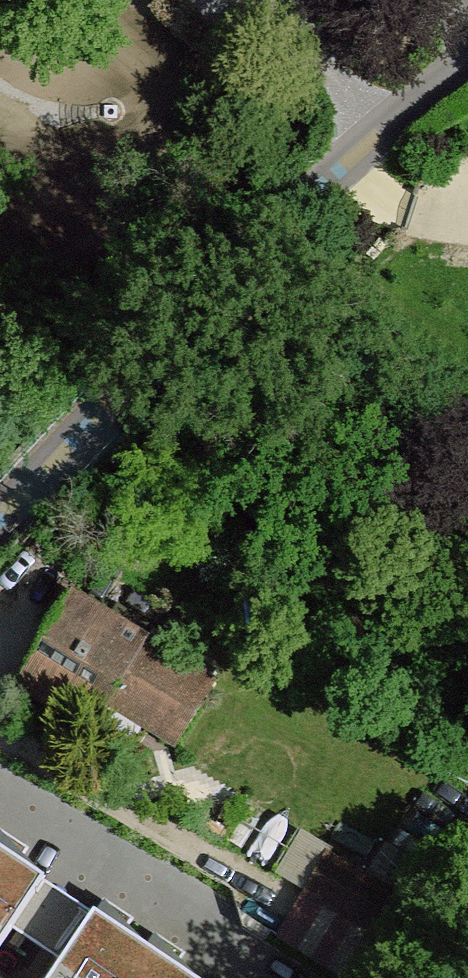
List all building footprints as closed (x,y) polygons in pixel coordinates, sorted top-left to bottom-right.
[(38,536),(0,577),(0,581),(46,611),(76,560),(38,536)] [(72,600),(17,686),(74,721),(93,691),(177,743),(212,688),(72,600)] [(0,830),(0,965),(63,872),(0,830)] [(387,890),(329,859),(311,892),(365,926),(384,895),(387,890)] [(95,891),(35,977),(216,977),(218,975),(95,891)] [(365,926),(311,892),(288,928),(344,962),(365,926)] [(384,895),(365,926),(344,962),(335,977),(397,977),(412,951),(402,945),(418,915),(384,895)]
